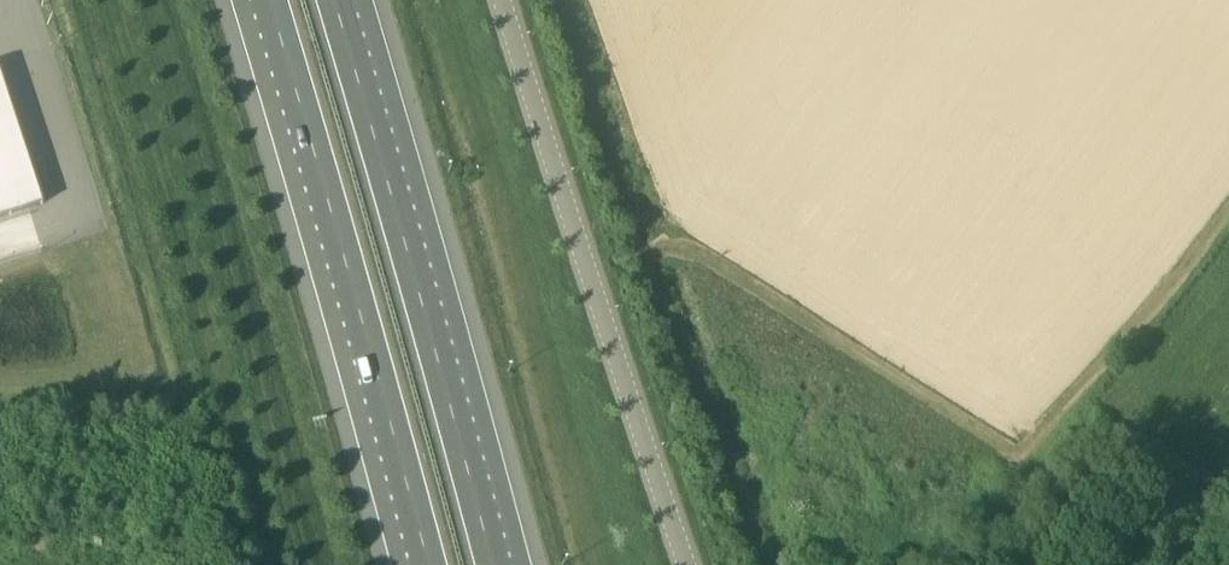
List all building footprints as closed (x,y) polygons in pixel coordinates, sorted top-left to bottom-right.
[(53,202),(8,64),(0,66),(0,220),(53,202)]
